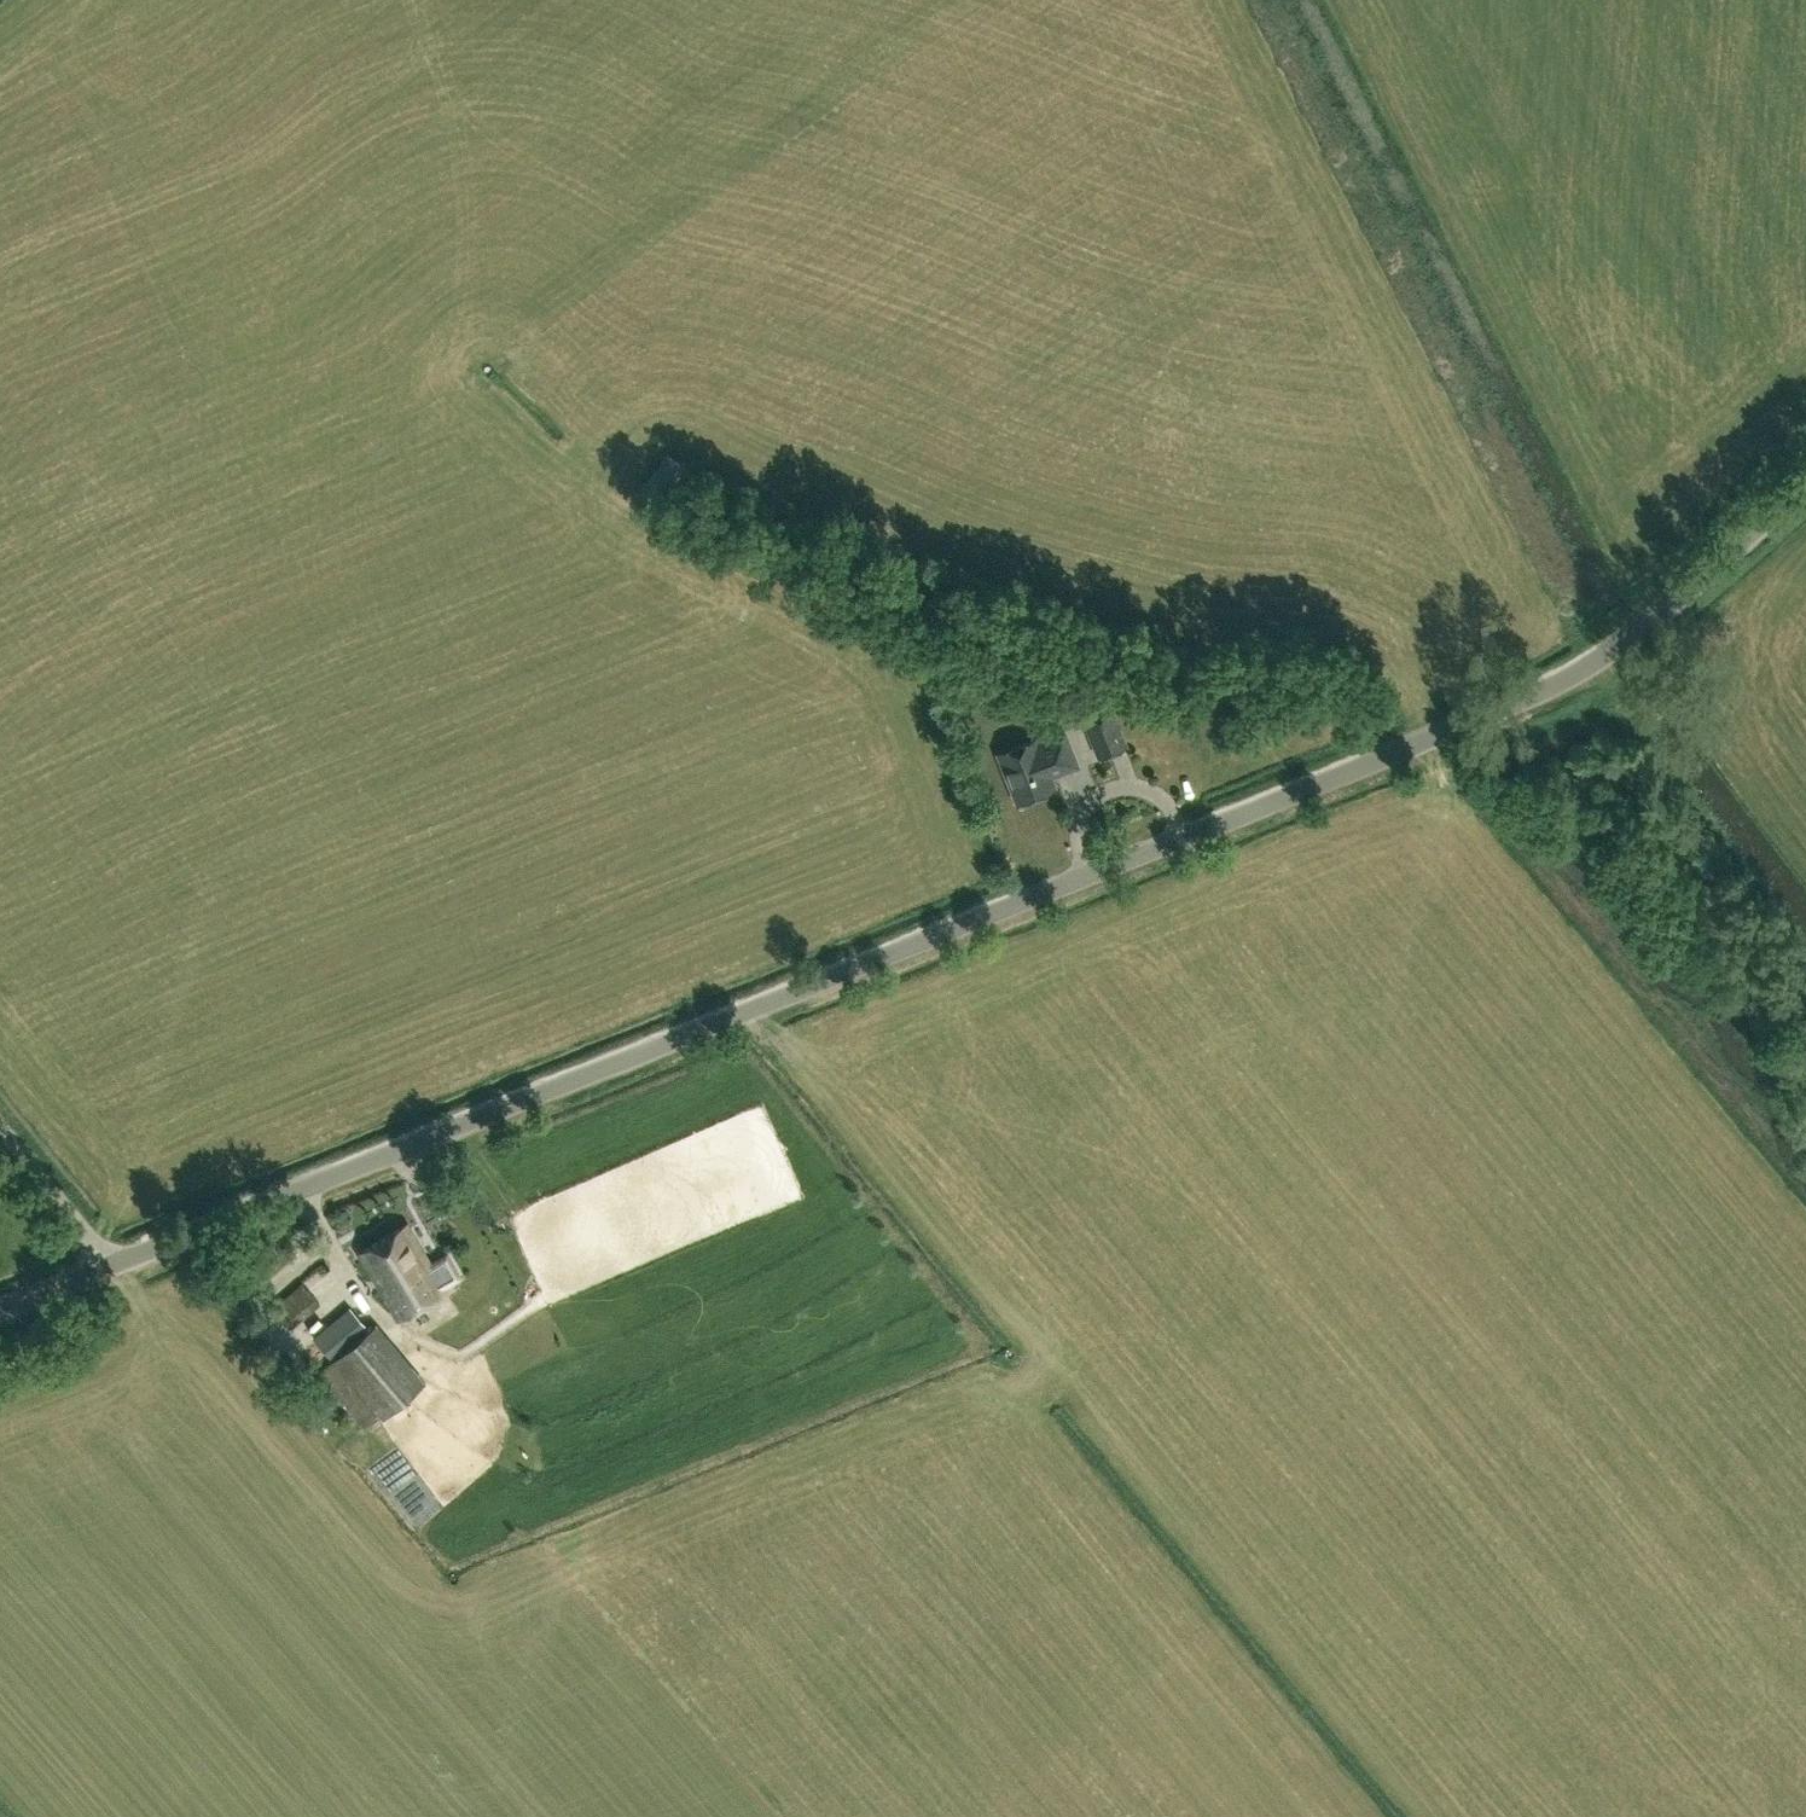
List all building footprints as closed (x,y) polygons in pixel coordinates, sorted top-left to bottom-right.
[(672,494),(687,470),(665,456),(650,481),(672,494)] [(1101,754),(1128,743),(1114,706),(1087,717),(1101,754)] [(1037,737),(1001,751),(1020,799),(1057,785),(1052,773),(1079,763),(1066,731),(1039,742),(1037,737)] [(362,1250),(400,1318),(448,1291),(410,1223),(362,1250)] [(305,1279),(273,1302),(288,1323),(320,1300),(305,1279)] [(343,1294),(303,1327),(327,1357),(367,1324),(343,1294)] [(338,1357),(386,1415),(427,1380),(378,1323),(338,1357)]
